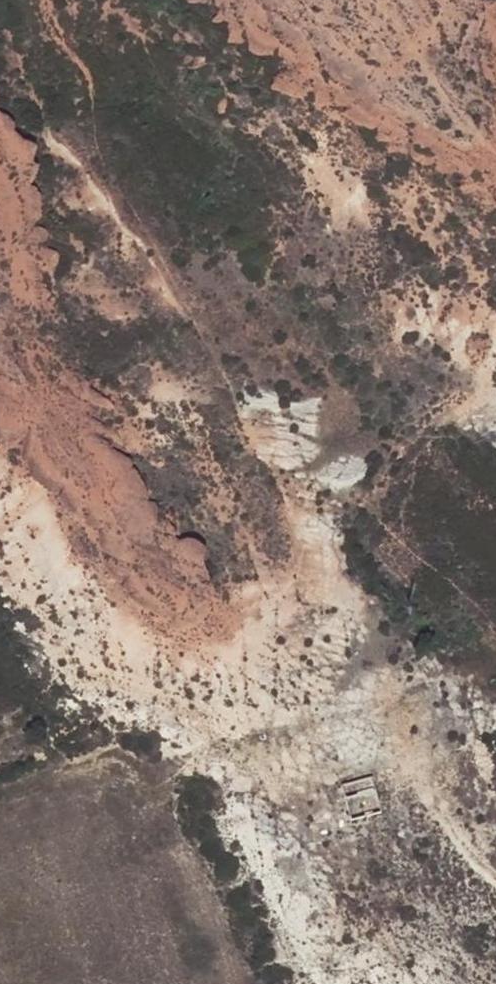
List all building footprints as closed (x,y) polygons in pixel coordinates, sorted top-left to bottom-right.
[(347,797),(354,819),(382,810),(375,788),(347,797)]
